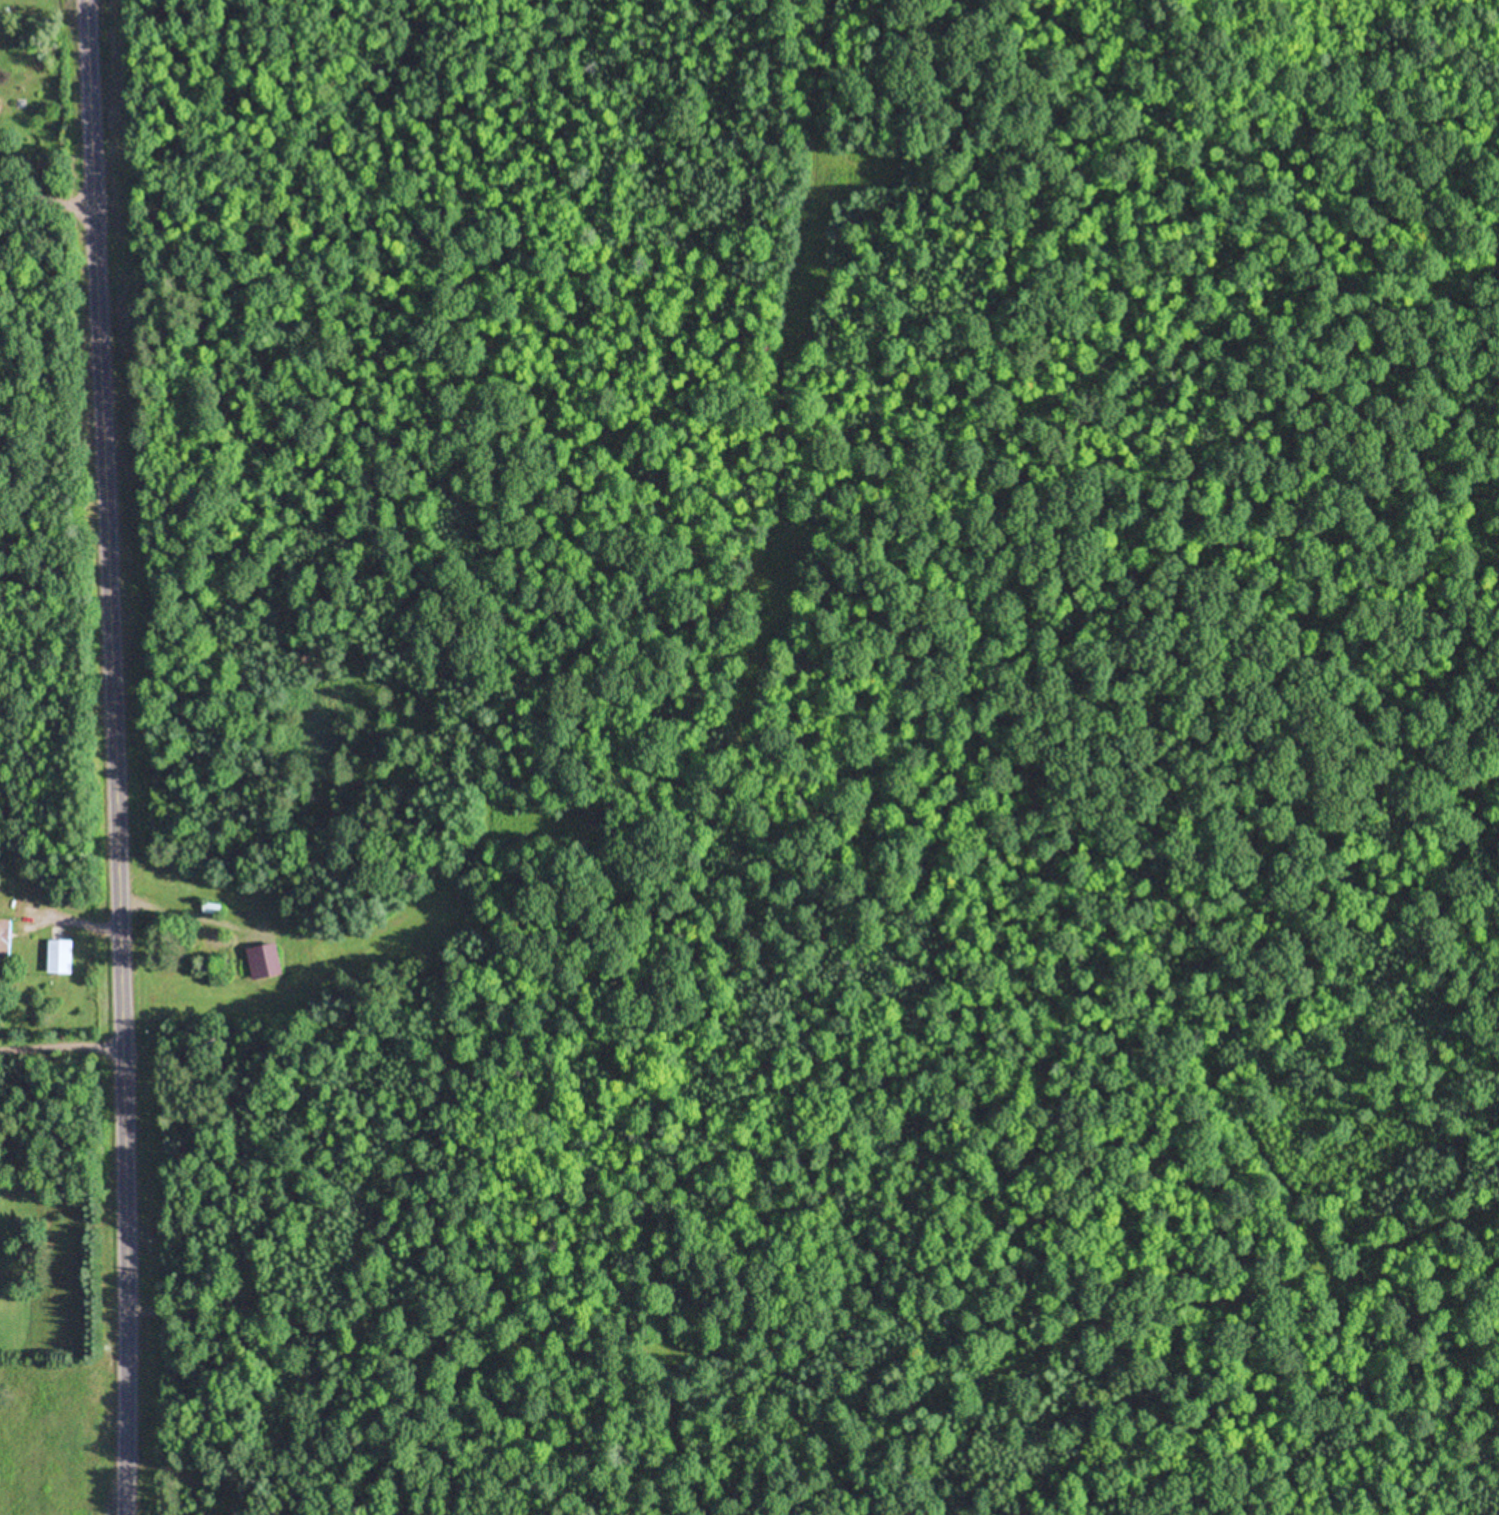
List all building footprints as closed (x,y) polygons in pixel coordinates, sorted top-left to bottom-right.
[(222,915),(221,905),(206,906),(206,916),(222,915)] [(16,920),(0,920),(0,964),(14,964),(16,920)] [(76,940),(51,940),(51,974),(76,974),(76,940)]
